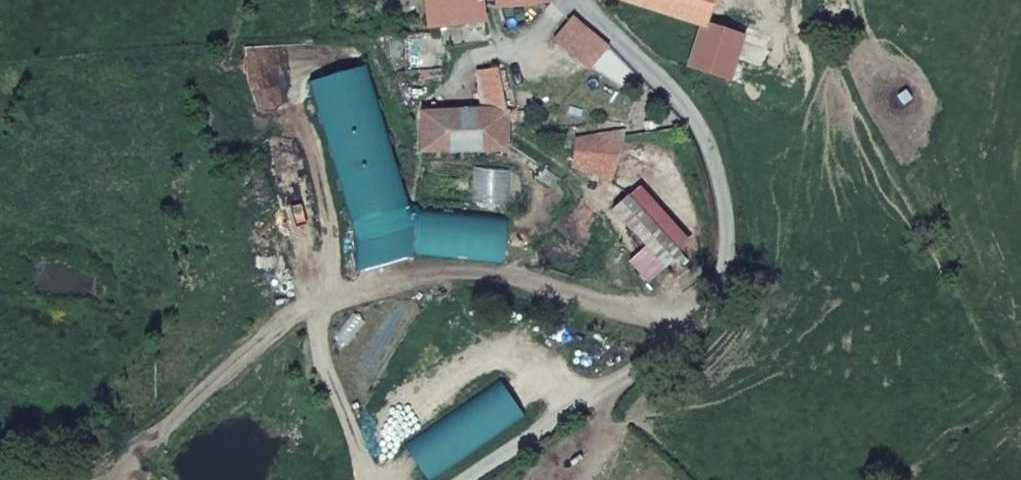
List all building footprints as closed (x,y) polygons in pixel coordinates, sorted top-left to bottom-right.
[(479,0),(418,0),(420,21),(480,16),(479,0)] [(493,2),(492,0),(479,0),(480,16),(494,15),(493,2)] [(710,0),(630,0),(691,22),(702,25),(705,16),(708,6),(710,0)] [(752,92),(774,28),(708,6),(705,16),(741,27),(725,77),(703,69),(701,74),(752,92)] [(604,43),(574,14),(554,33),(585,63),(604,43)] [(725,77),(741,27),(705,16),(702,25),(689,64),(703,69),(725,77)] [(689,64),(702,25),(691,22),(678,61),(689,64)] [(360,56),(302,76),(351,218),(409,199),(360,56)] [(501,93),(495,65),(473,66),(475,104),(503,103),(501,93)] [(471,144),(506,143),(503,103),(475,104),(412,106),(416,146),(448,145),(471,144)] [(608,174),(619,130),(574,130),(568,159),(608,174)] [(636,182),(611,204),(664,263),(688,239),(636,182)] [(417,199),(412,247),(502,257),(507,209),(417,199)] [(524,418),(498,377),(401,439),(427,479),(524,418)]
